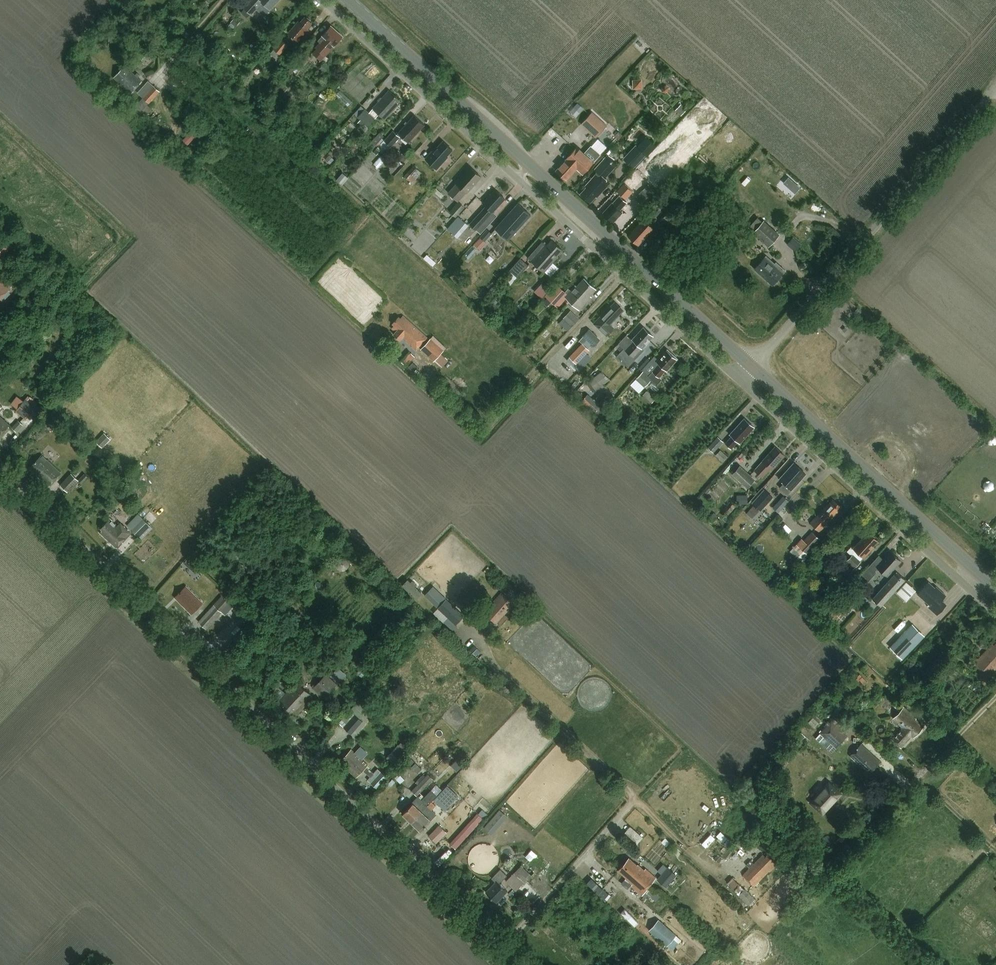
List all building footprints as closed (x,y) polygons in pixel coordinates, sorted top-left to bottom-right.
[(243,7),(251,15),(262,3),(270,10),(280,0),(249,0),(243,7)] [(306,28),(312,22),(305,16),(300,23),(299,22),(289,33),(298,41),(308,29),(306,28)] [(325,56),(343,36),(330,25),(322,35),(324,37),(315,47),(325,56)] [(282,40),(270,53),(277,59),(281,54),(281,55),(289,46),(282,40)] [(306,52),(289,72),(294,77),(299,72),(300,72),(312,58),(306,52)] [(334,69),(326,62),(320,68),(328,76),(334,69)] [(122,68),(114,77),(131,93),(142,81),(138,77),(140,75),(137,73),(135,75),(131,70),(130,71),(126,68),(124,70),(122,68)] [(632,78),(633,88),(643,87),(642,77),(632,78)] [(154,85),(133,108),(145,118),(153,109),(148,105),(161,91),(154,85)] [(398,101),(400,99),(389,89),(373,107),(374,108),(369,113),(365,108),(357,116),(368,126),(379,113),(385,119),(400,103),(398,101)] [(681,115),(687,109),(681,104),(675,110),(681,115)] [(596,138),(607,125),(592,112),(581,124),(596,138)] [(409,141),(424,125),(414,115),(397,134),(393,130),(385,140),(391,145),(401,134),(409,141)] [(380,130),(371,139),(376,144),(385,134),(380,130)] [(446,154),(451,148),(443,141),(437,147),(436,146),(426,158),(436,167),(446,156),(446,154)] [(634,168),(647,154),(637,145),(624,159),(634,168)] [(565,160),(555,171),(565,180),(575,169),(581,175),(592,163),(575,147),(564,160),(565,160)] [(375,153),(370,161),(380,167),(384,159),(375,153)] [(402,163),(407,158),(402,153),(397,159),(402,163)] [(586,188),(580,195),(589,203),(595,196),(597,197),(610,183),(604,178),(617,165),(607,156),(594,169),(597,172),(584,186),(586,188)] [(474,185),(481,177),(470,167),(456,182),(456,183),(448,192),(457,201),(466,192),(467,193),(471,189),(472,190),(475,186),(474,185)] [(413,168),(405,177),(412,184),(421,175),(413,168)] [(342,173),(336,180),(342,185),(348,178),(342,173)] [(629,178),(616,191),(627,201),(639,188),(637,186),(640,183),(632,176),(630,179),(629,178)] [(646,187),(643,190),(642,190),(635,198),(645,208),(653,200),(656,196),(646,187)] [(504,199),(495,190),(483,204),(486,206),(469,225),(480,234),(493,221),(488,217),(504,199)] [(620,211),(627,203),(619,196),(602,215),(612,224),(622,213),(620,211)] [(509,239),(533,213),(521,201),(496,228),(509,239)] [(459,203),(450,212),(457,218),(465,209),(459,203)] [(638,245),(654,227),(652,225),(655,221),(653,219),(661,210),(655,205),(647,214),(648,215),(629,236),(638,245)] [(661,219),(669,228),(676,221),(667,213),(661,219)] [(447,229),(455,236),(465,223),(458,216),(447,229)] [(779,235),(763,220),(753,231),(768,246),(779,235)] [(491,233),(487,229),(473,244),(479,249),(486,242),(484,241),(491,233)] [(740,240),(750,239),(750,232),(740,232),(740,240)] [(557,255),(562,250),(551,240),(546,245),(542,242),(528,257),(545,272),(559,257),(557,255)] [(518,277),(528,265),(520,258),(509,270),(510,271),(504,279),(509,284),(516,276),(518,277)] [(771,286),(782,273),(764,258),(753,270),(771,286)] [(11,288),(0,277),(0,299),(11,288)] [(572,304),(590,283),(583,278),(576,286),(575,285),(564,297),(566,298),(572,304)] [(590,283),(572,304),(579,310),(590,298),(589,297),(596,289),(590,283)] [(556,284),(546,295),(558,306),(566,298),(564,297),(570,290),(568,288),(565,292),(556,284)] [(609,324),(622,310),(613,302),(608,308),(607,307),(593,322),(606,334),(612,327),(609,324)] [(579,319),(570,310),(563,318),(572,327),(579,319)] [(417,349),(427,338),(404,317),(401,319),(399,317),(393,324),(395,326),(393,328),(397,332),(395,334),(400,339),(403,337),(417,349)] [(632,355),(651,334),(642,326),(631,338),(633,340),(625,349),(632,355)] [(594,346),(600,339),(589,329),(583,336),(594,346)] [(441,354),(446,348),(434,336),(422,349),(434,361),(437,357),(439,359),(443,355),(441,354)] [(576,363),(588,350),(581,343),(569,357),(576,363)] [(409,349),(399,359),(405,365),(415,356),(409,349)] [(658,364),(652,371),(659,377),(677,357),(667,349),(656,362),(658,364)] [(651,378),(642,370),(636,377),(645,385),(651,378)] [(593,391),(596,390),(605,383),(598,374),(589,380),(590,381),(587,383),(593,391)] [(32,391),(15,411),(25,419),(41,399),(32,391)] [(656,399),(646,391),(642,396),(652,404),(656,399)] [(602,403),(600,405),(588,394),(582,401),(595,413),(600,417),(608,408),(602,403)] [(10,426),(0,417),(0,436),(10,426)] [(746,430),(752,424),(745,418),(739,424),(738,423),(730,433),(731,435),(724,442),(730,447),(737,440),(739,441),(747,431),(746,430)] [(102,447),(111,439),(104,433),(96,442),(102,447)] [(713,452),(722,441),(716,436),(707,446),(713,452)] [(771,468),(784,454),(775,445),(753,469),(762,476),(770,467),(771,468)] [(722,460),(726,455),(719,449),(715,454),(722,460)] [(48,486),(60,473),(42,456),(32,465),(34,467),(32,470),(37,474),(36,475),(48,486)] [(805,473),(793,462),(779,478),(784,483),(779,487),(787,494),(791,489),(790,489),(805,473)] [(755,479),(739,465),(731,474),(746,488),(755,479)] [(72,474),(61,485),(69,493),(79,481),(72,474)] [(761,509),(771,497),(764,490),(753,502),(761,509)] [(789,500),(783,495),(778,501),(783,506),(789,500)] [(827,521),(841,506),(832,499),(826,505),(826,504),(810,522),(817,528),(825,519),(827,521)] [(759,511),(753,506),(749,510),(755,515),(759,511)] [(139,513),(127,525),(140,538),(147,531),(148,533),(154,527),(139,513)] [(121,522),(117,526),(110,520),(101,529),(103,531),(101,533),(116,548),(131,532),(121,522)] [(807,555),(821,540),(811,531),(803,540),(800,538),(794,544),(807,555)] [(863,537),(853,548),(863,558),(874,546),(873,546),(878,540),(869,532),(864,537),(863,537)] [(901,560),(889,550),(876,566),(887,576),(901,560)] [(854,568),(861,560),(853,553),(847,561),(850,564),(846,568),(849,571),(851,569),(851,570),(854,567),(854,568)] [(190,555),(181,565),(193,575),(201,565),(190,555)] [(858,576),(851,570),(843,579),(850,585),(858,576)] [(880,605),(903,578),(896,572),(873,598),(880,605)] [(905,599),(916,589),(906,580),(896,590),(905,599)] [(929,607),(937,615),(946,605),(941,600),(946,595),(939,589),(938,590),(928,582),(918,594),(931,605),(929,607)] [(192,615),(203,603),(186,587),(178,595),(180,598),(177,601),(192,615)] [(228,592),(223,596),(222,595),(199,620),(208,628),(223,612),(225,614),(234,606),(229,601),(233,597),(228,592)] [(498,623),(512,607),(510,604),(512,603),(502,594),(485,612),(498,623)] [(920,620),(927,611),(923,608),(916,617),(920,620)] [(903,659),(925,634),(911,622),(889,647),(903,659)] [(994,645),(992,643),(974,663),(988,676),(995,668),(995,643),(994,645)] [(331,675),(339,683),(346,675),(338,668),(331,675)] [(324,675),(313,687),(324,698),(336,686),(324,675)] [(297,714),(314,697),(297,681),(278,701),(292,714),(294,712),(297,714)] [(360,698),(357,702),(338,722),(351,734),(362,721),(363,720),(360,718),(370,707),(360,698)] [(903,728),(892,739),(901,748),(912,736),(914,738),(924,727),(916,719),(917,718),(904,707),(893,719),(903,728)] [(847,735),(831,721),(820,733),(836,747),(847,735)] [(813,740),(819,733),(806,722),(801,728),(813,740)] [(385,759),(394,766),(407,751),(399,744),(385,759)] [(871,770),(879,761),(861,745),(850,757),(862,768),(864,767),(867,770),(869,768),(871,770)] [(345,760),(341,763),(356,777),(363,770),(371,777),(368,780),(377,789),(387,778),(377,769),(373,773),(366,766),(368,765),(353,751),(350,754),(348,752),(343,758),(345,760)] [(410,791),(416,796),(433,779),(427,774),(421,780),(420,779),(414,785),(415,786),(410,791)] [(816,808),(823,814),(829,808),(827,806),(839,793),(829,783),(812,802),(817,806),(816,808)] [(413,822),(441,792),(440,791),(441,790),(438,787),(434,792),(431,789),(422,799),(423,801),(418,807),(414,804),(404,814),(413,822)] [(447,797),(441,792),(413,822),(421,830),(431,820),(431,819),(436,814),(431,809),(435,805),(437,807),(447,797)] [(499,808),(483,827),(492,835),(508,815),(499,808)] [(724,825),(735,834),(739,829),(728,820),(724,825)] [(439,825),(429,835),(437,843),(447,832),(439,825)] [(630,825),(624,831),(638,844),(644,837),(630,825)] [(704,825),(695,836),(701,840),(710,829),(704,825)] [(455,847),(471,830),(467,826),(450,843),(455,847)] [(721,830),(716,835),(727,844),(731,840),(721,830)] [(708,833),(701,842),(714,853),(721,845),(708,833)] [(770,872),(778,864),(768,854),(765,857),(763,854),(743,875),(754,885),(769,871),(770,872)] [(624,864),(648,886),(656,877),(646,868),(644,869),(637,863),(636,864),(629,858),(624,864)] [(524,863),(505,881),(515,891),(534,873),(524,863)] [(641,894),(648,886),(624,864),(618,870),(626,876),(625,877),(632,883),(631,885),(641,894)] [(675,876),(667,869),(666,868),(655,881),(664,888),(675,876)] [(498,881),(500,883),(507,876),(500,869),(492,878),(497,882),(498,881)] [(592,876),(587,881),(603,899),(609,894),(592,876)] [(733,876),(727,882),(749,904),(755,898),(733,876)] [(706,879),(701,884),(710,892),(714,886),(706,879)] [(497,903),(508,891),(500,883),(498,881),(497,882),(487,892),(497,903)] [(628,915),(625,920),(636,927),(639,923),(628,915)] [(676,935),(658,920),(648,931),(666,947),(676,935)] [(721,932),(725,939),(732,935),(728,928),(721,932)]
